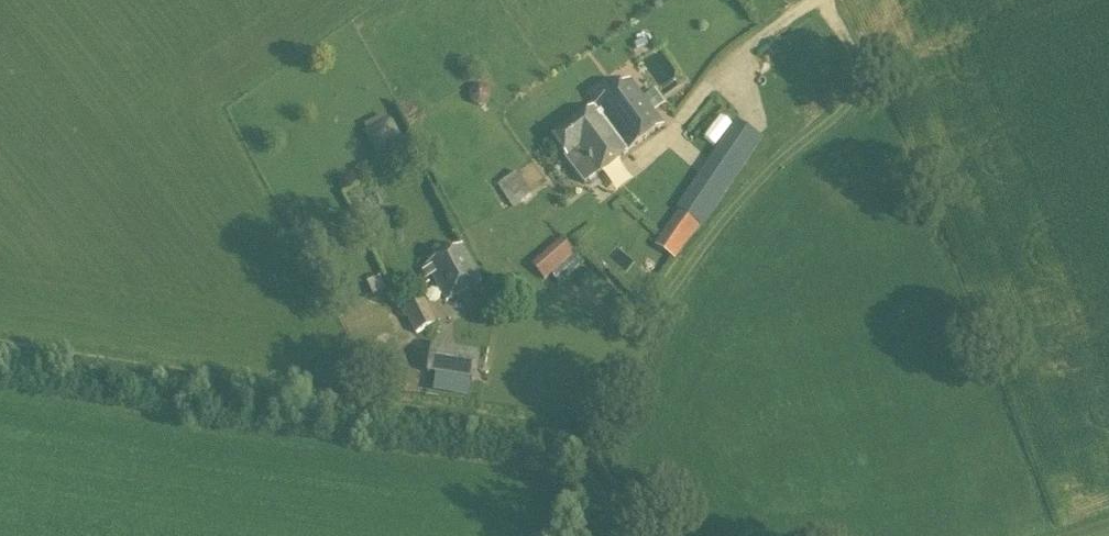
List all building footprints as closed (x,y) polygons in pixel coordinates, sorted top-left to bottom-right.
[(596,107),(631,151),(663,127),(630,82),(596,107)] [(585,185),(631,151),(596,107),(555,138),(568,155),(565,158),(585,185)] [(388,121),(385,115),(366,124),(369,131),(367,133),(378,155),(400,144),(389,121),(388,121)] [(675,258),(740,163),(760,134),(742,121),(721,151),(657,245),(675,258)] [(512,207),(531,195),(516,172),(498,183),(512,207)] [(575,253),(562,238),(532,265),(545,280),(551,274),(552,274),(575,253)] [(483,282),(464,247),(427,268),(428,270),(424,273),(428,280),(433,277),(447,301),(483,282)] [(582,262),(575,253),(552,274),(551,274),(558,283),(582,262)] [(437,323),(425,300),(401,311),(404,319),(407,317),(416,334),(437,323)] [(474,381),(479,352),(432,344),(427,373),(474,381)]
